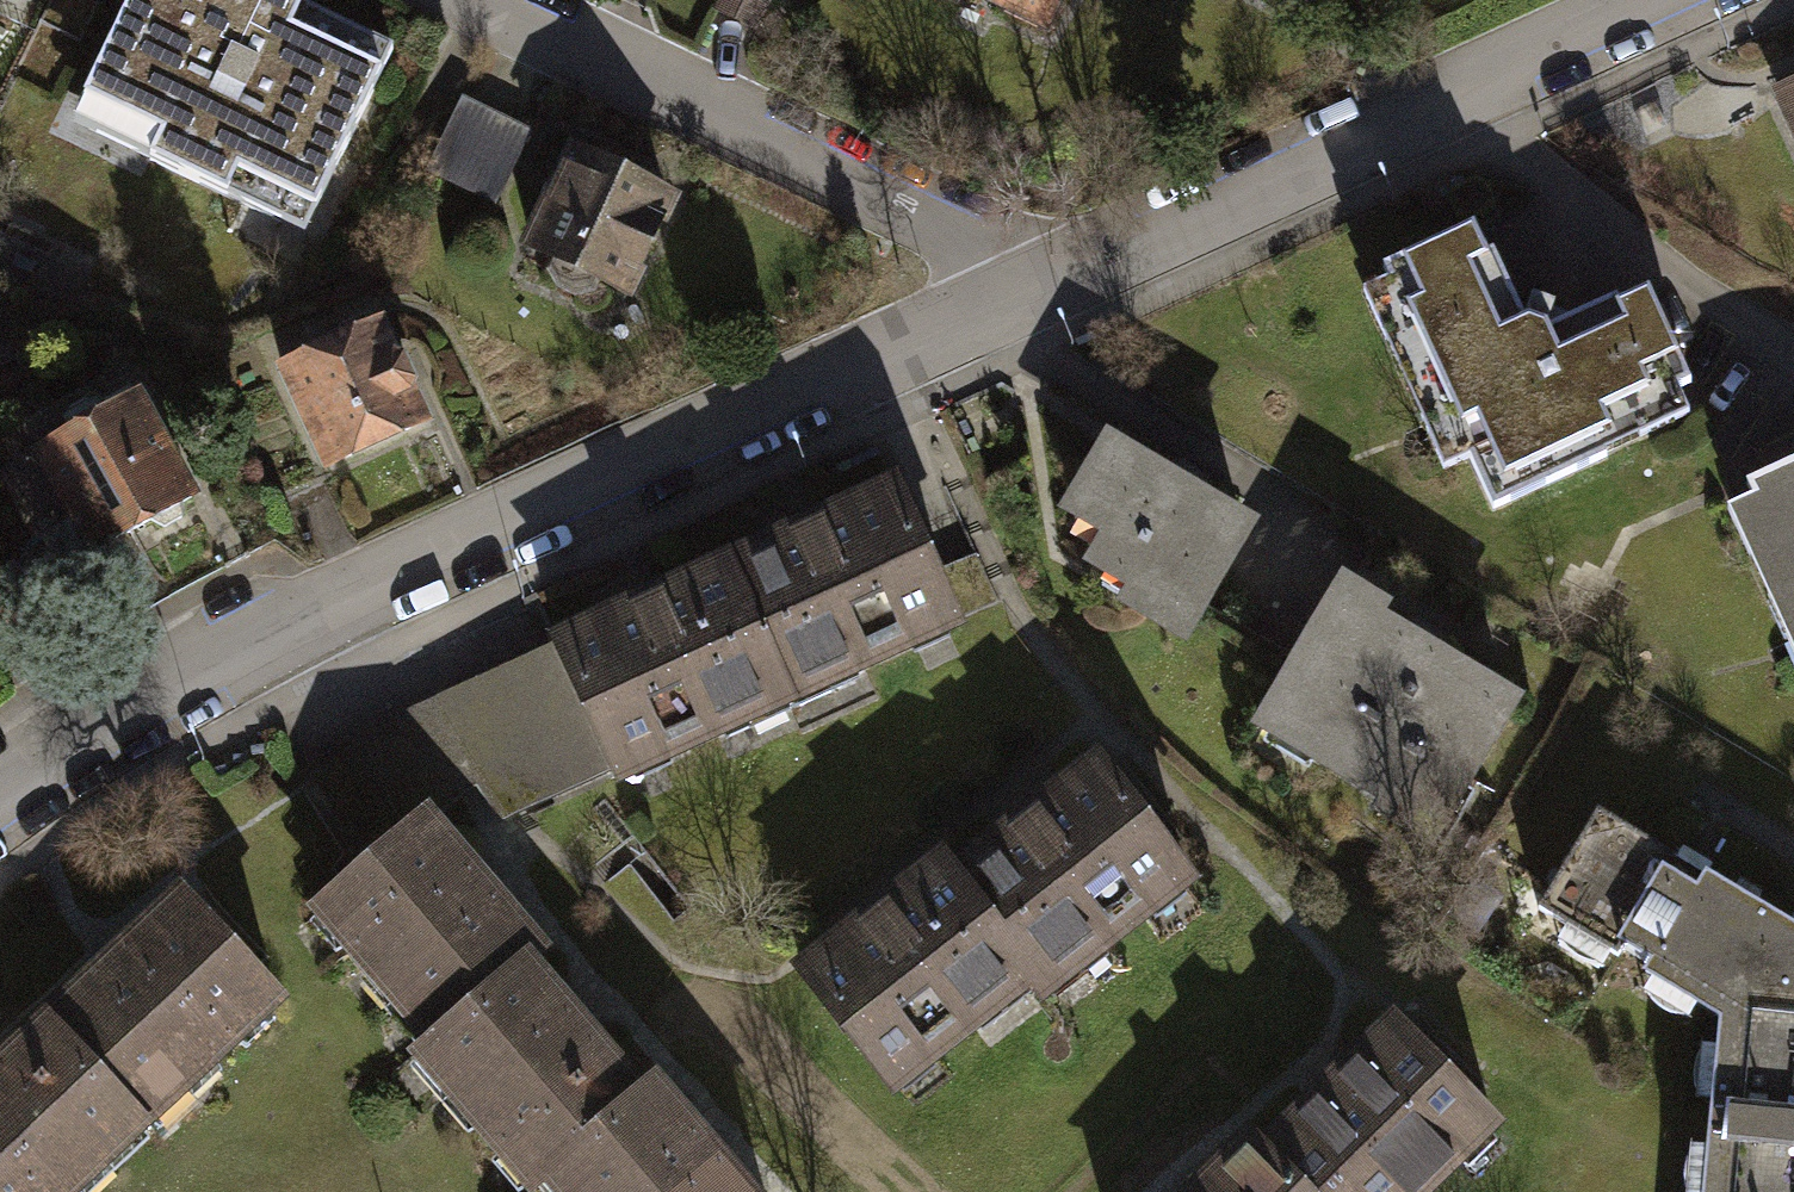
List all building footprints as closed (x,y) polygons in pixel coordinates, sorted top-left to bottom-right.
[(8,0),(0,0),(0,17),(8,0)] [(60,120),(294,232),(381,51),(275,0),(118,0),(60,120)] [(1038,25),(1052,0),(994,0),(1038,25)] [(1774,84),(1793,132),(1793,76),(1774,84)] [(449,98),(417,162),(481,193),(513,130),(449,98)] [(564,153),(520,240),(615,287),(659,201),(564,153)] [(1361,285),(1340,294),(1420,474),(1452,461),(1473,509),(1668,423),(1653,390),(1665,385),(1625,295),(1523,340),(1515,323),(1493,333),(1449,233),(1357,274),(1361,285)] [(384,320),(280,367),(326,467),(429,420),(384,320)] [(137,389),(42,443),(100,544),(195,491),(137,389)] [(1256,513),(1098,421),(1052,499),(1076,514),(1068,527),(1084,537),(1074,552),(1104,570),(1095,585),(1183,637),(1256,513)] [(1712,508),(1792,688),(1793,688),(1793,459),(1729,488),(1733,499),(1712,508)] [(893,461),(724,538),(796,692),(964,615),(893,461)] [(724,538),(541,622),(547,636),(606,763),(612,776),(796,692),(724,538)] [(1303,581),(1220,730),(1345,809),(1339,821),(1402,864),(1493,703),(1348,619),(1352,610),(1303,581)] [(547,636),(427,691),(468,781),(486,818),(606,763),(547,636)] [(406,702),(300,763),(359,849),(416,798),(430,813),(457,790),(468,781),(427,691),(406,702)] [(1110,750),(962,864),(1055,983),(1037,997),(1045,1008),(1210,881),(1110,750)] [(430,813),(416,798),(359,849),(299,902),(414,1029),(514,940),(531,925),(430,813)] [(1518,912),(1698,1019),(1683,1191),(1793,1191),(1793,941),(1591,806),(1518,912)] [(950,847),(794,967),(898,1103),(1037,997),(1055,983),(962,864),(950,847)] [(165,889),(32,1015),(137,1126),(270,1001),(165,889)] [(634,1073),(514,940),(414,1029),(394,1047),(514,1180),(526,1169),(634,1073)] [(1257,1129),(1323,1191),(1425,1191),(1505,1108),(1384,995),(1257,1129)] [(137,1126),(32,1015),(0,1045),(0,1191),(68,1191),(137,1126)] [(634,1073),(526,1169),(547,1191),(765,1191),(647,1061),(634,1073)] [(1169,1191),(1323,1191),(1257,1129),(1242,1115),(1169,1191)]
